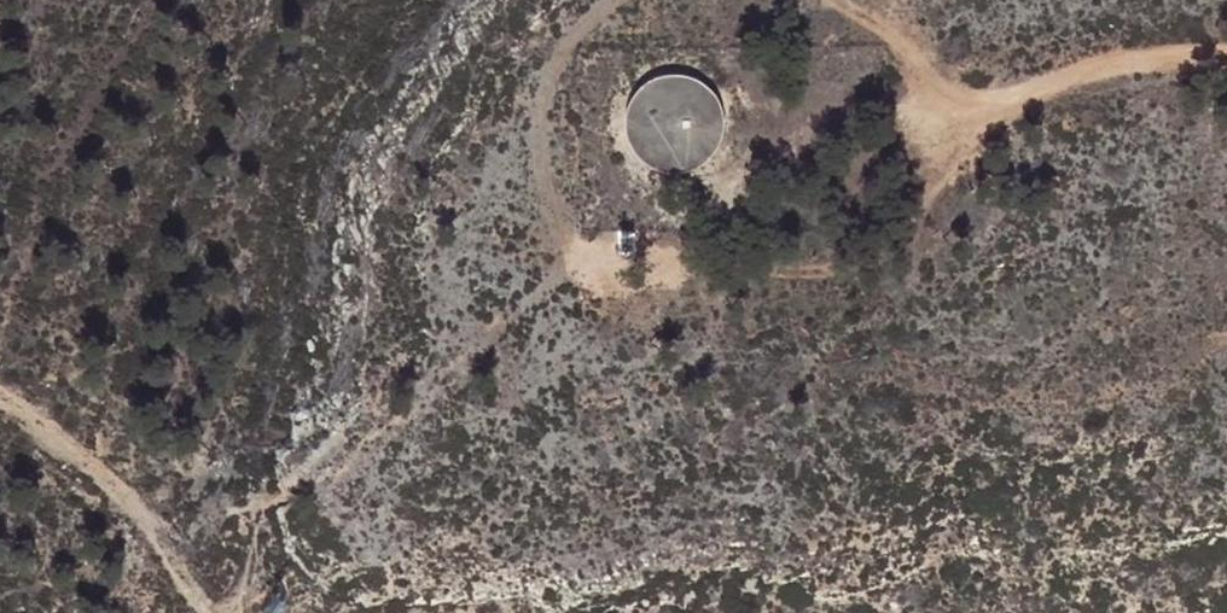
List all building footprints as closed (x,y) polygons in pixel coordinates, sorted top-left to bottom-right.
[(728,125),(729,112),(725,96),(717,82),(705,71),(691,64),(675,61),(660,63),(645,69),(632,79),(623,92),(619,108),(618,124),(622,139),(629,150),(638,159),(649,166),(661,171),(674,172),(687,170),(699,166),(710,158),(719,149),(725,137),(728,125)]
